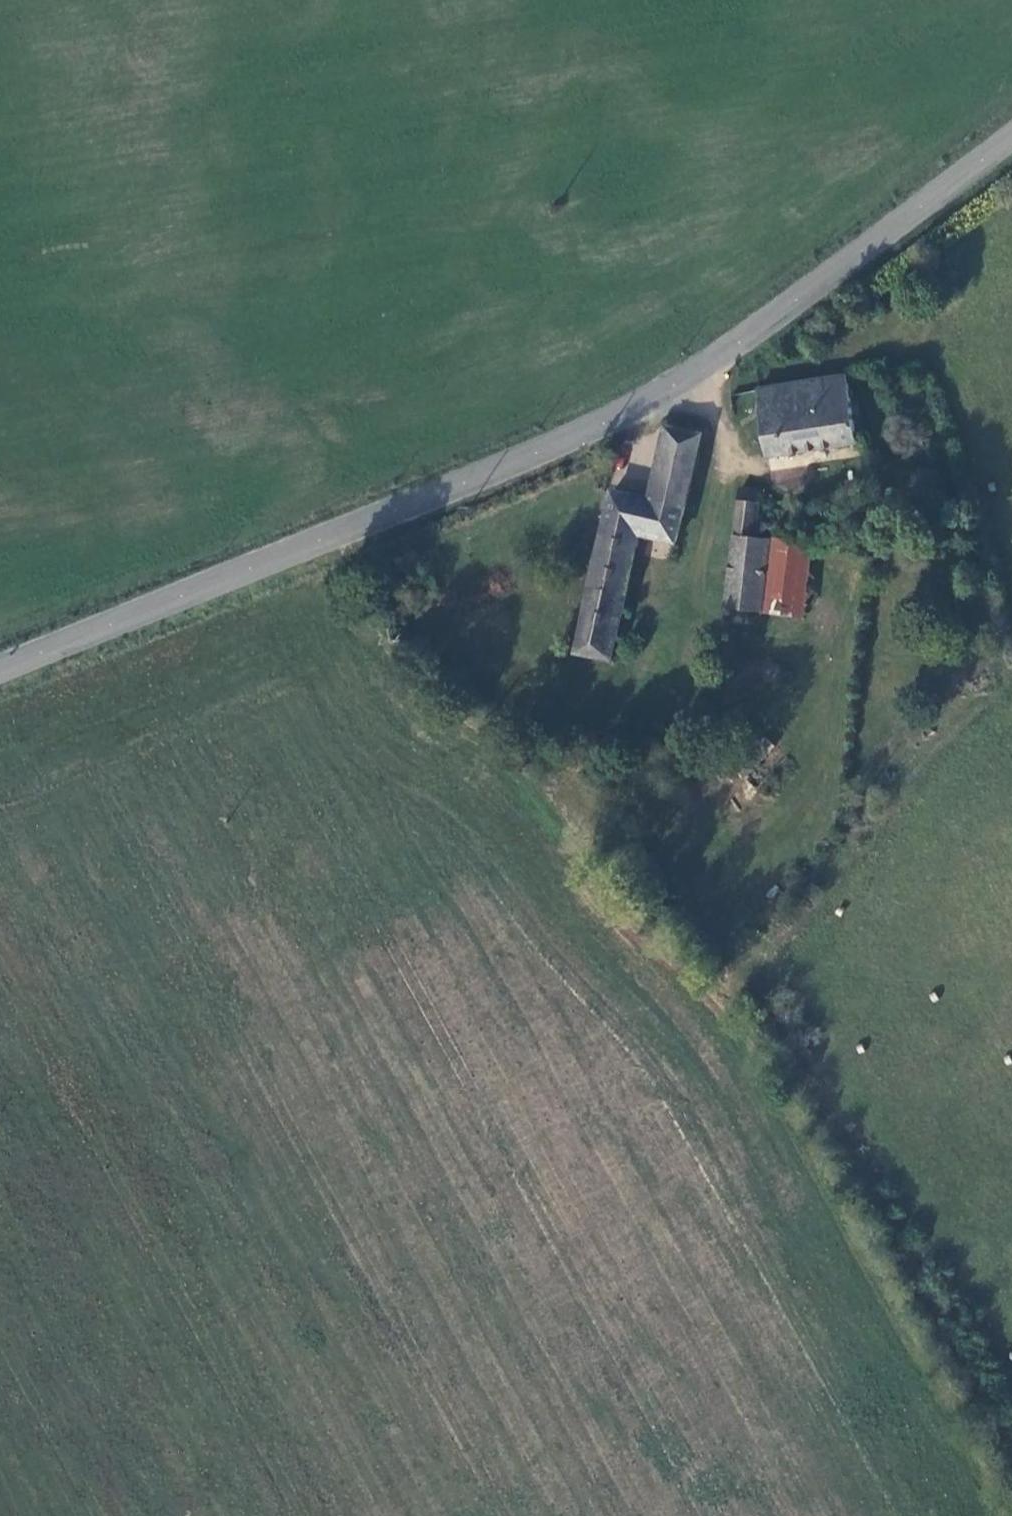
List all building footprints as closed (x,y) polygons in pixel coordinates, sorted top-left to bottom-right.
[(838,380),(747,393),(757,461),(848,448),(838,380)] [(603,492),(559,653),(596,663),(630,540),(664,549),(695,438),(658,428),(637,502),(603,492)] [(753,494),(731,492),(718,612),(742,615),(740,637),(776,641),(779,619),(795,620),(802,550),(747,544),(753,494)]
